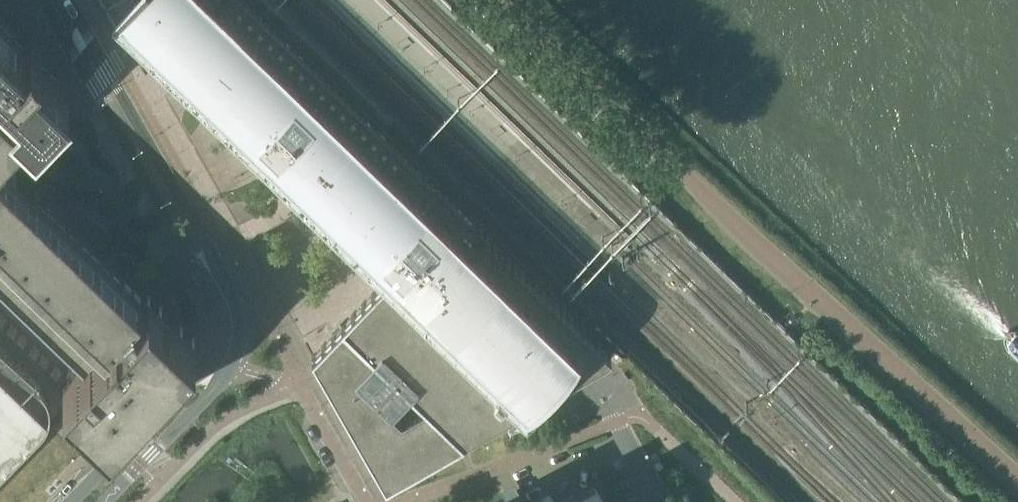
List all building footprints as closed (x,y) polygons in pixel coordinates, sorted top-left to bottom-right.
[(195,63),(196,64),(197,64),(217,83),(216,83),(217,84),(218,84),(237,103),(238,104),(258,123),(257,123),(258,124),(259,124),(265,130),(265,131),(264,132),(264,133),(265,134),(265,135),(265,136),(266,136),(267,137),(268,138),(269,138),(270,138),(271,137),(272,137),(272,136),(279,143),(278,143),(279,144),(280,144),(299,163),(300,164),(320,183),(319,183),(320,184),(321,184),(341,203),(340,203),(341,204),(342,204),(361,223),(362,224),(382,243),(381,243),(382,244),(383,244),(390,250),(389,251),(389,252),(388,253),(388,254),(389,254),(389,255),(389,256),(390,256),(392,257),(393,258),(395,257),(396,256),(402,262),(395,269),(394,269),(312,354),(312,355),(386,484),(611,355),(243,0),(200,0),(174,28),(180,38),(179,38),(180,39),(181,39),(196,63),(195,63)] [(0,20),(0,134),(23,109),(33,116),(63,81),(36,53),(43,46),(33,36),(23,43),(0,20)] [(61,338),(68,352),(68,356),(69,363),(68,367),(61,380),(110,428),(196,339),(149,294),(144,299),(0,160),(0,278),(61,338)] [(44,422),(50,405),(48,393),(40,380),(0,342),(0,468),(44,422)] [(73,429),(62,418),(55,425),(66,436),(73,429)] [(596,488),(571,501),(604,501),(596,488)] [(550,493),(534,501),(555,501),(550,493)]
